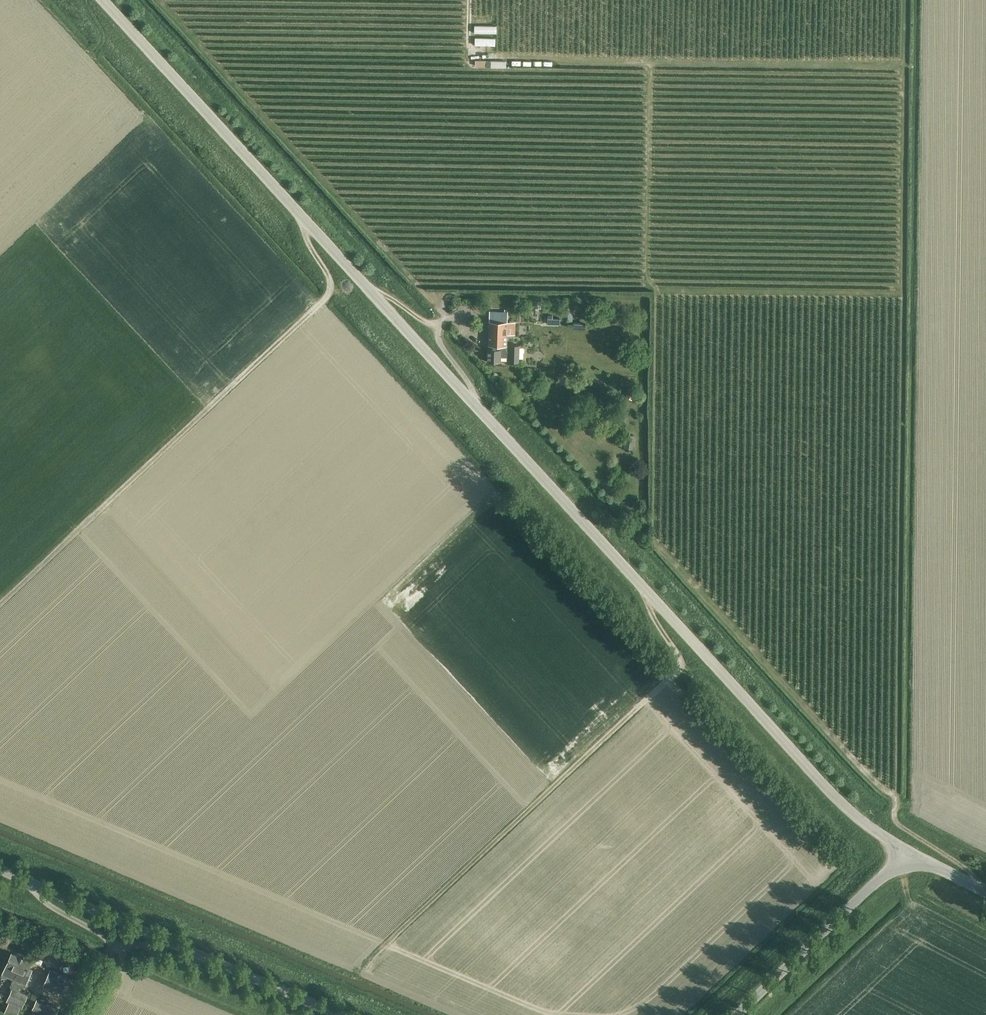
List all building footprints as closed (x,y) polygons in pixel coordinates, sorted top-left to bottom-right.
[(506,347),(506,344),(507,311),(489,311),(488,345),(490,345),(490,346),(506,347)] [(552,324),(552,317),(552,315),(548,315),(542,314),(541,324),(548,325),(548,324),(552,324)] [(500,357),(509,357),(509,361),(518,361),(519,344),(510,344),(506,344),(506,347),(490,346),(490,349),(488,349),(488,361),(500,362),(500,357)] [(629,389),(626,396),(631,398),(635,392),(629,389)] [(633,449),(636,436),(626,434),(624,448),(633,449)] [(29,968),(33,961),(12,951),(1,976),(11,981),(10,982),(12,983),(10,986),(11,988),(13,989),(7,1002),(9,1003),(4,1013),(9,1014),(17,1014),(20,1008),(22,1009),(28,995),(18,991),(21,986),(24,988),(33,969),(29,968)] [(79,982),(51,969),(44,983),(73,996),(79,982)] [(37,999),(32,1009),(45,1014),(66,1014),(67,1014),(58,1010),(59,1009),(37,999)]
